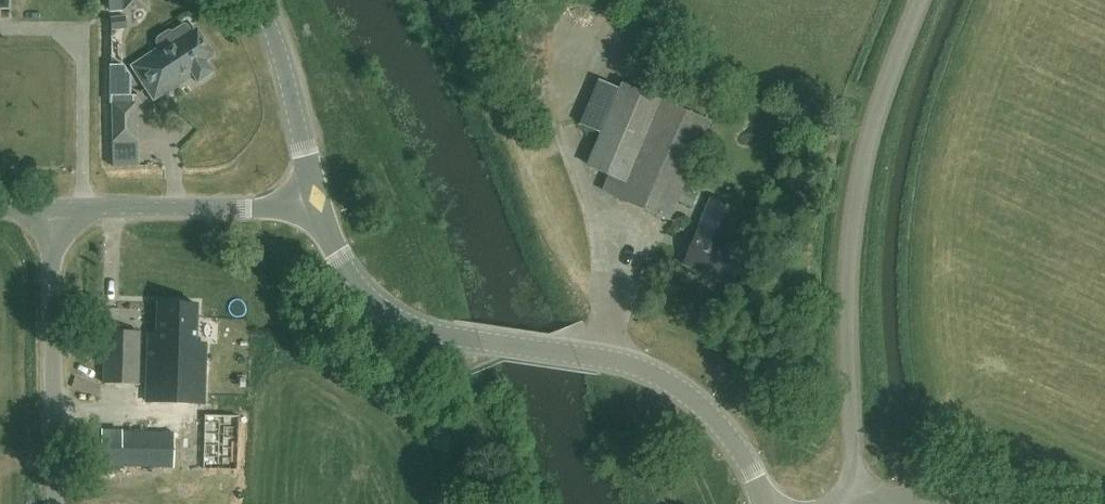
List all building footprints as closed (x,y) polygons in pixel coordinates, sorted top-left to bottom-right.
[(111,11),(148,8),(147,0),(110,0),(111,11)] [(186,25),(183,24),(172,31),(167,31),(157,37),(156,42),(159,46),(129,66),(152,102),(192,76),(196,83),(212,72),(205,61),(214,55),(202,37),(200,38),(194,29),(191,32),(186,25)] [(622,90),(600,81),(581,125),(603,134),(590,166),(612,175),(605,191),(672,220),(713,123),(624,85),(622,90)] [(117,102),(116,165),(142,166),(142,102),(117,102)] [(745,212),(715,200),(701,232),(700,232),(686,264),(734,284),(747,252),(731,245),(745,212)] [(195,304),(156,303),(155,335),(148,334),(146,404),(202,405),(203,344),(194,344),(195,304)] [(140,334),(105,333),(103,384),(138,385),(140,334)] [(240,416),(204,416),(203,471),(239,471),(240,416)] [(174,433),(94,431),(93,467),(172,469),(174,433)]
